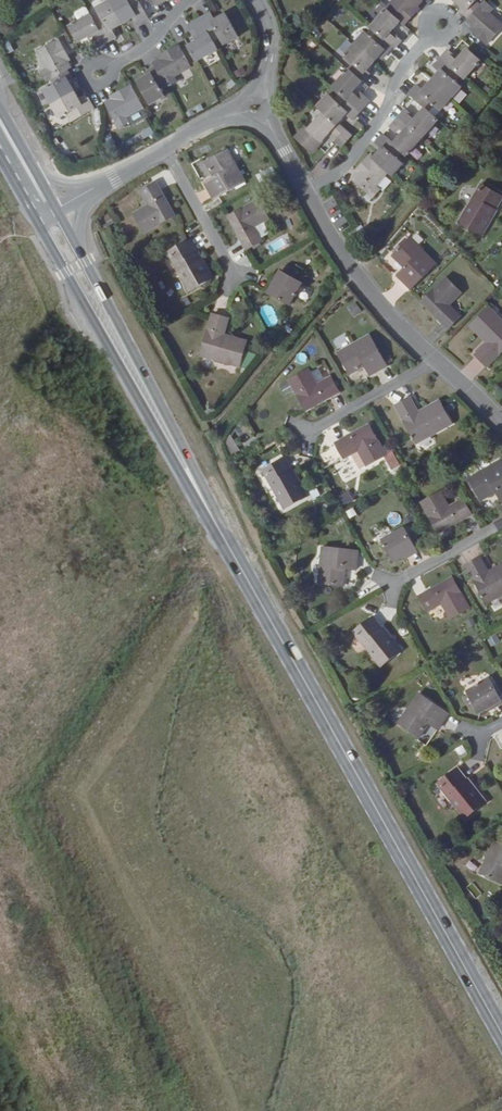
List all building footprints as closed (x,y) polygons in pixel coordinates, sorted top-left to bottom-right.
[(111,1),(123,23),(135,17),(139,24),(149,19),(138,0),(129,0),(112,0),(111,1)] [(345,55),(354,64),(333,87),(341,94),(335,100),(329,94),(318,106),(325,112),(308,130),(306,128),(297,138),(313,153),(332,131),(340,138),(337,141),(344,147),(352,137),(338,124),(347,115),(353,120),(370,101),(363,95),(360,98),(354,92),(370,73),(367,70),(383,53),(386,55),(394,47),(394,48),(400,41),(395,36),(394,37),(390,33),(399,22),(404,26),(418,10),(416,8),(423,0),(422,0),(392,0),(384,8),(385,9),(370,26),(379,34),(374,39),(366,32),(345,55)] [(464,9),(461,12),(470,19),(467,22),(474,29),(473,31),(487,44),(501,27),(501,24),(489,13),(493,8),(486,1),(482,5),(476,1),(477,0),(454,0),(464,9)] [(102,15),(94,19),(107,42),(116,37),(112,30),(123,23),(111,1),(98,8),(102,15)] [(80,21),(92,15),(88,8),(85,7),(78,12),(77,14),(80,21)] [(211,12),(200,18),(214,42),(221,39),(225,46),(239,37),(226,13),(215,20),(211,12)] [(94,19),(92,15),(80,21),(70,27),(79,42),(92,35),(95,40),(93,41),(97,47),(107,42),(94,19)] [(200,39),(188,45),(198,62),(218,51),(214,42),(200,18),(189,25),(193,32),(196,31),(200,39)] [(42,72),(47,81),(52,78),(72,67),(67,58),(69,57),(60,40),(38,52),(48,68),(42,72)] [(8,42),(1,45),(5,54),(12,51),(8,42)] [(155,64),(164,81),(170,92),(197,76),(191,65),(198,62),(188,45),(179,50),(181,53),(159,65),(158,62),(155,64)] [(403,151),(406,155),(438,120),(429,111),(435,105),(441,110),(461,89),(455,83),(461,76),(464,79),(481,61),(468,48),(457,60),(453,56),(454,55),(448,49),(433,67),(439,73),(423,90),(417,85),(409,93),(425,107),(415,118),(411,114),(412,113),(406,107),(392,123),(398,129),(399,127),(403,131),(393,142),(382,133),(374,142),(381,147),(372,156),(370,155),(357,168),(360,170),(352,178),(373,198),(380,190),(375,185),(388,171),(393,176),(404,164),(397,157),(403,151)] [(134,90),(142,106),(163,95),(157,84),(164,81),(155,64),(148,67),(147,66),(138,71),(142,78),(144,78),(146,83),(134,90)] [(56,85),(45,91),(52,104),(76,91),(70,81),(73,79),(68,70),(52,78),(56,85)] [(115,97),(106,102),(119,126),(129,121),(126,116),(143,107),(142,106),(134,90),(131,85),(114,94),(115,97)] [(82,102),(76,91),(52,104),(60,117),(67,113),(72,122),(96,109),(90,98),(82,102)] [(204,183),(214,199),(245,182),(227,150),(205,162),(214,177),(204,183)] [(134,213),(145,232),(173,217),(158,189),(160,188),(156,180),(140,188),(149,205),(134,213)] [(481,183),(459,222),(482,235),(501,200),(501,195),(481,183)] [(270,219),(259,199),(229,216),(244,242),(242,244),(247,253),(264,244),(255,228),(270,219)] [(438,263),(411,237),(393,256),(405,267),(397,275),(411,290),(438,263)] [(189,240),(168,252),(189,291),(210,279),(189,240)] [(284,272),(271,294),(292,308),(305,286),(284,272)] [(463,293),(447,277),(423,300),(443,320),(442,321),(450,329),(463,316),(452,305),(463,293)] [(347,307),(353,317),(361,312),(355,302),(347,307)] [(470,326),(486,343),(475,356),(488,368),(501,354),(501,318),(489,306),(470,326)] [(228,320),(211,314),(197,357),(238,370),(246,344),(222,336),(228,320)] [(371,334),(339,352),(351,375),(366,366),(372,376),(389,366),(371,334)] [(309,369),(290,379),(306,409),(330,396),(334,396),(341,391),(332,376),(318,384),(309,369)] [(413,396),(397,405),(418,443),(455,423),(442,399),(420,410),(413,396)] [(388,455),(372,425),(347,439),(346,437),(337,443),(346,459),(359,451),(368,466),(388,455)] [(286,457),(263,470),(284,509),(307,497),(286,457)] [(470,478),(482,501),(498,492),(501,500),(501,461),(501,460),(470,478)] [(440,491),(422,502),(438,531),(461,519),(465,519),(473,514),(464,498),(449,506),(440,491)] [(406,528),(384,540),(396,562),(418,550),(406,528)] [(359,552),(323,549),(319,585),(344,588),(346,571),(357,572),(359,552)] [(466,565),(487,603),(501,595),(501,564),(490,571),(481,556),(466,565)] [(454,579),(429,593),(428,592),(420,596),(429,613),(443,606),(450,620),(470,610),(454,579)] [(374,616),(354,631),(380,667),(401,652),(374,616)] [(490,646),(500,642),(496,635),(487,640),(490,646)] [(492,679),(470,690),(482,713),(501,702),(501,697),(492,679)] [(451,713),(420,692),(398,722),(419,738),(429,724),(438,730),(451,713)] [(458,767),(436,784),(464,819),(485,802),(458,767)] [(496,838),(481,871),(501,882),(501,841),(496,838)]
